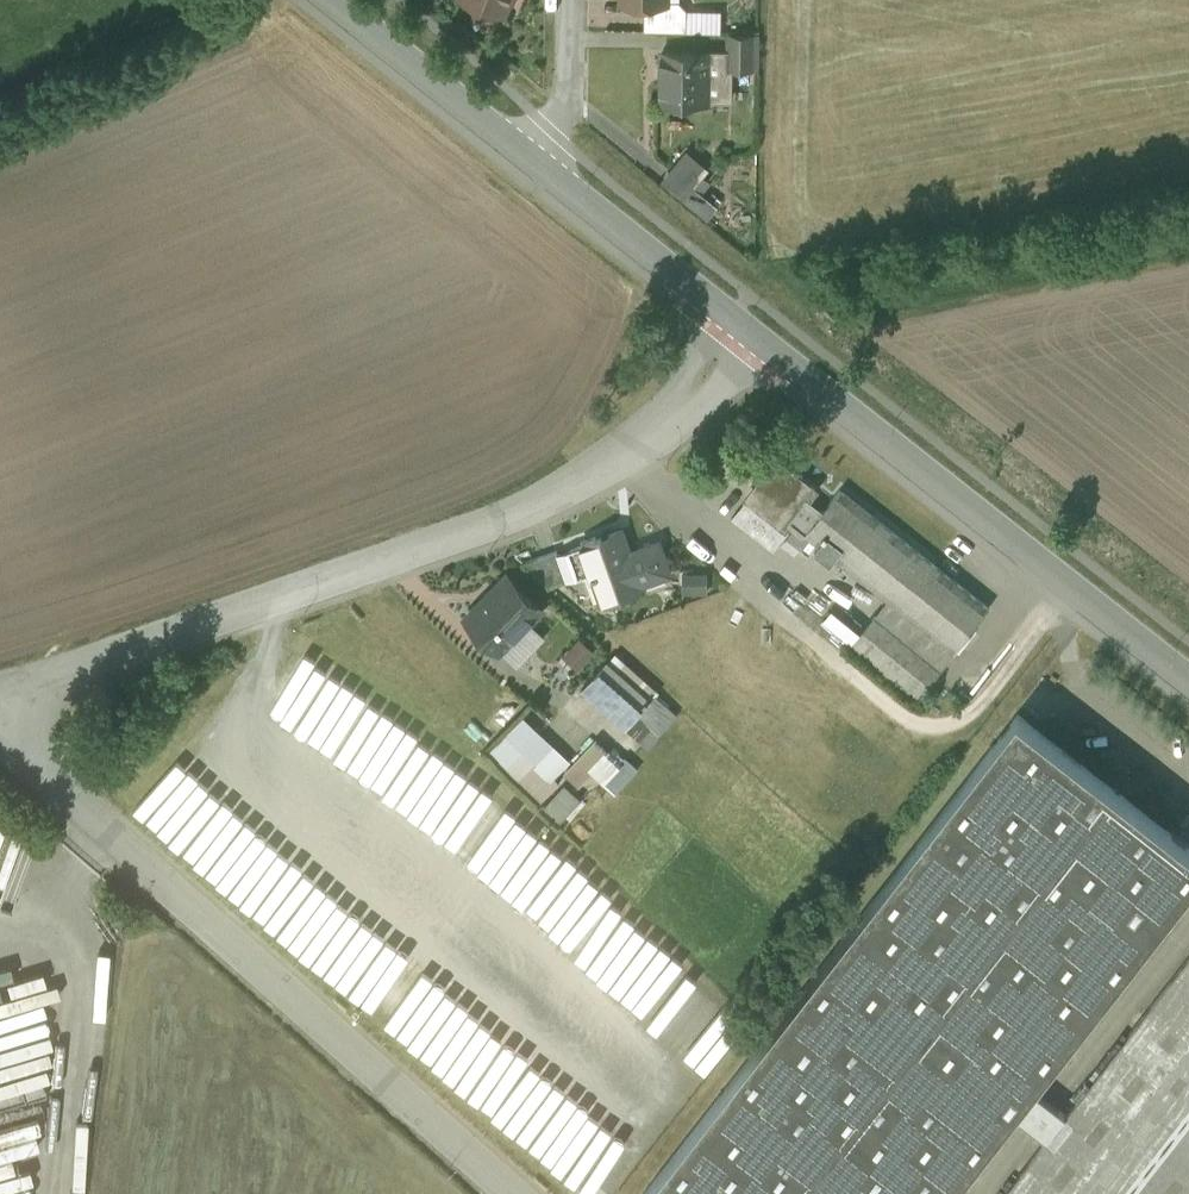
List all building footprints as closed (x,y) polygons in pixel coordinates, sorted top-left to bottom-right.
[(477,9),(477,10),(478,14),(482,12),(482,11),(491,7),(503,12),(508,0),(474,0),(477,9)] [(667,1),(644,1),(644,29),(686,30),(687,8),(679,0),(667,0),(667,1)] [(755,33),(728,33),(728,68),(754,69),(755,33)] [(709,49),(664,48),(663,101),(708,101),(709,49)] [(706,167),(683,148),(658,180),(706,219),(717,205),(691,184),(706,167)] [(777,460),(747,498),(785,527),(790,521),(788,520),(805,499),(806,500),(814,489),(777,460)] [(990,609),(839,490),(821,512),(806,500),(805,499),(788,520),(790,521),(819,544),(814,550),(831,563),(835,557),(887,598),(851,645),(919,698),(990,609)] [(622,530),(596,539),(596,537),(581,542),(592,574),(603,603),(643,589),(641,584),(671,574),(660,541),(630,552),(622,530)] [(582,545),(558,554),(567,578),(568,582),(592,574),(582,545)] [(557,551),(524,562),(549,585),(567,578),(558,554),(557,551)] [(708,592),(708,571),(682,571),(683,592),(708,592)] [(510,575),(484,603),(482,601),(466,618),(501,651),(543,607),(510,575)] [(595,652),(578,637),(561,655),(578,670),(595,652)] [(652,699),(607,659),(582,687),(626,727),(652,699)] [(309,731),(333,708),(310,684),(286,707),(309,731)] [(652,699),(626,727),(647,745),(677,712),(657,694),(652,699)] [(643,1193),(950,1193),(1013,1113),(1032,1088),(1188,888),(1188,847),(1018,714),(643,1193)] [(566,759),(523,717),(489,752),(539,800),(558,780),(551,774),(566,759)] [(596,737),(565,770),(579,783),(591,770),(614,791),(636,767),(625,756),(622,761),(596,737)] [(564,782),(542,806),(559,822),(581,798),(564,782)] [(1004,1193),(1188,1193),(1188,957),(1047,1139),(1004,1193)] [(1066,1115),(1032,1088),(1013,1113),(1047,1139),(1066,1115)]
